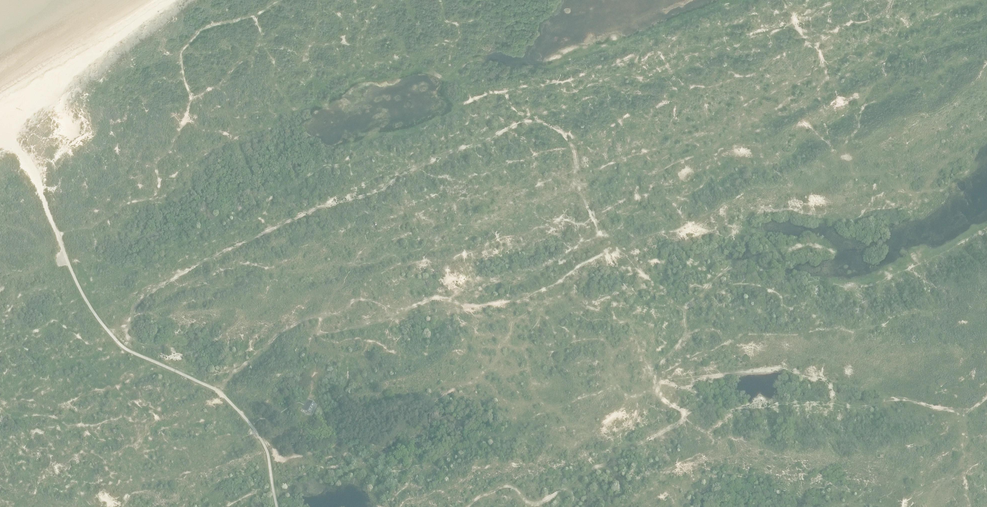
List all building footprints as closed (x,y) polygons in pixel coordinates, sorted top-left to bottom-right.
[(312,411),(313,412),(316,406),(315,405),(316,405),(309,401),(304,410),(311,414),(312,411)]
